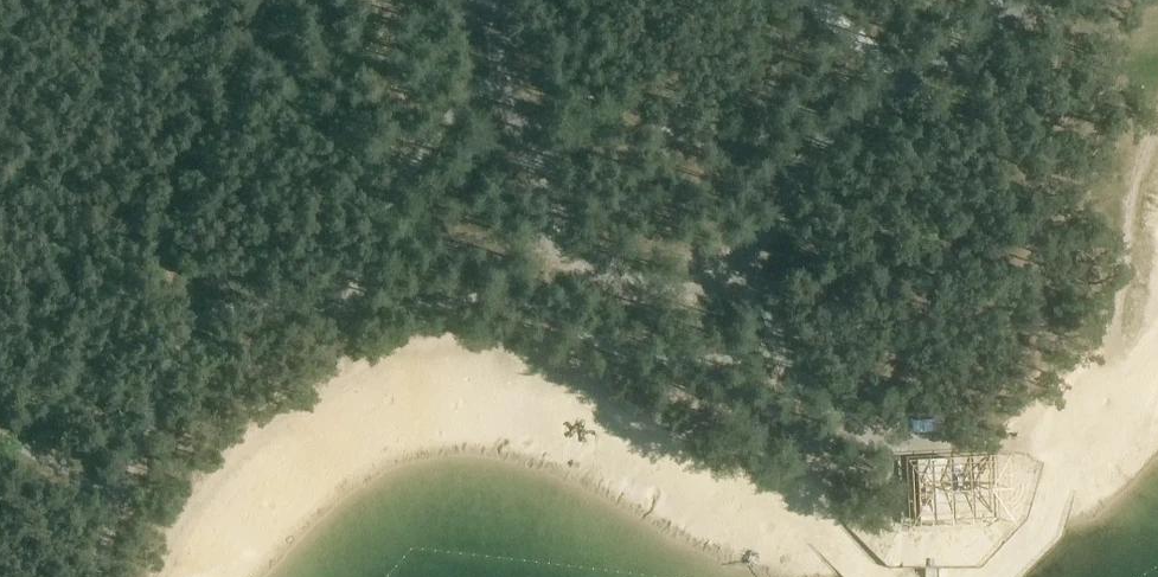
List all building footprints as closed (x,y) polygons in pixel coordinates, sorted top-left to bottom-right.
[(1001,455),(917,460),(920,521),(1004,517),(1001,455)] [(985,555),(994,540),(979,531),(970,545),(985,555)]
